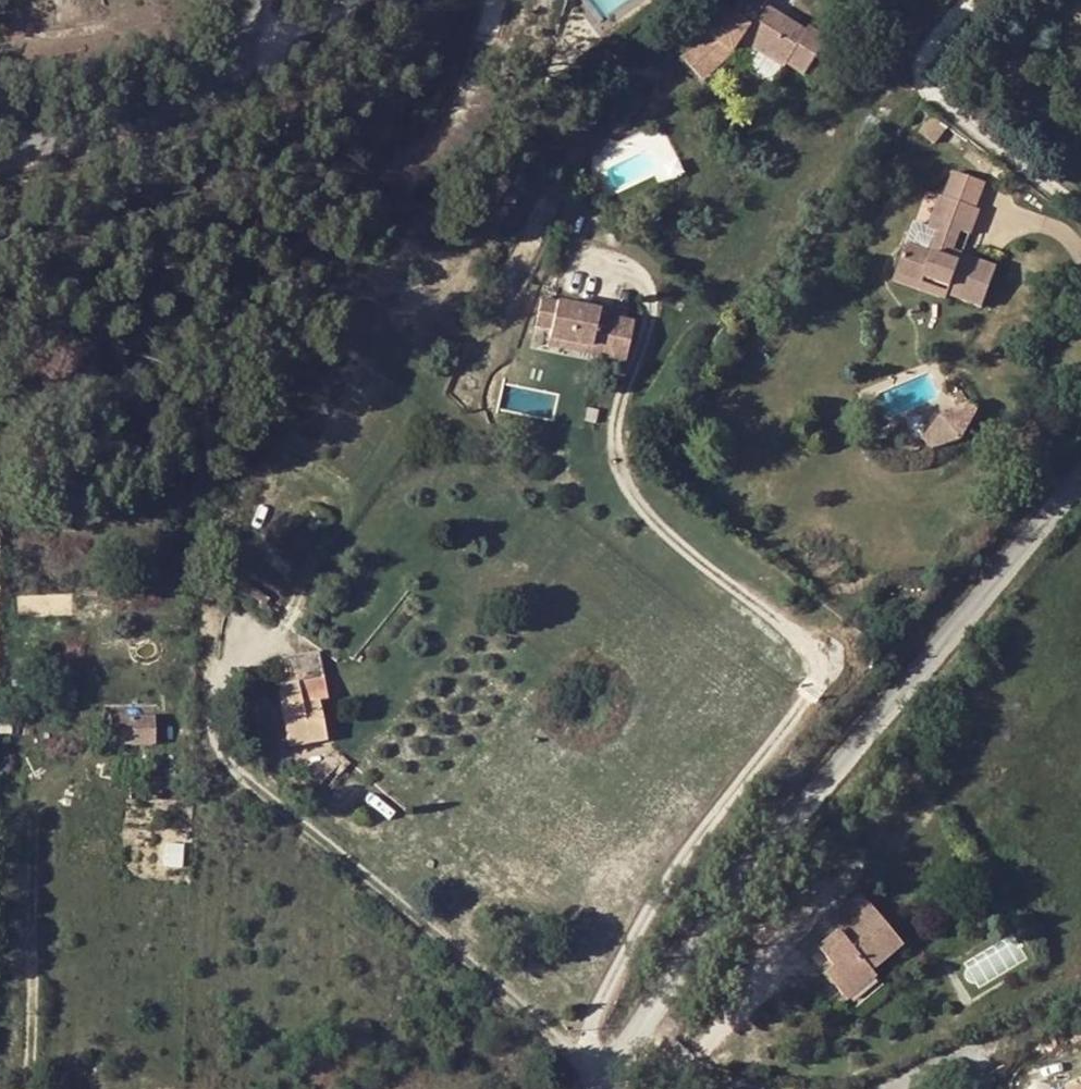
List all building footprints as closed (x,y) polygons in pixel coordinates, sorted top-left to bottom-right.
[(695,45),(716,66),(734,50),(741,39),(785,67),(787,64),(803,74),(827,38),(807,26),(804,30),(790,20),(786,27),(780,23),(784,16),(764,4),(766,0),(742,0),(734,13),(726,8),(715,26),(695,45)] [(734,13),(742,0),(732,0),(726,8),(734,13)] [(786,27),(790,20),(784,16),(780,23),(786,27)] [(682,56),(703,79),(716,66),(695,45),(682,56)] [(918,130),(934,141),(946,125),(931,114),(918,130)] [(946,199),(972,209),(982,182),(955,172),(946,199)] [(950,287),(946,294),(982,306),(995,267),(961,255),(960,257),(951,255),(959,232),(968,235),(977,210),(972,209),(946,199),(939,196),(927,229),(936,232),(929,253),(920,250),(905,245),(895,275),(921,284),(923,277),(950,287)] [(936,232),(927,229),(920,250),(929,253),(936,232)] [(960,257),(961,255),(968,235),(959,232),(951,255),(960,257)] [(893,281),(945,299),(946,294),(921,284),(895,275),(893,281)] [(923,277),(921,284),(946,294),(950,287),(923,277)] [(587,348),(585,357),(622,366),(631,324),(595,316),(595,311),(537,298),(532,326),(545,329),(543,337),(587,348)] [(587,348),(543,337),(541,347),(585,357),(587,348)] [(969,405),(940,415),(923,439),(934,449),(961,441),(977,411),(969,405)] [(310,744),(308,735),(326,732),(320,700),(326,700),(318,651),(279,658),(284,685),(277,687),(289,748),(310,744)] [(114,710),(113,737),(158,739),(158,711),(114,710)] [(308,735),(310,744),(327,741),(326,732),(308,735)] [(844,999),(873,975),(904,948),(872,911),(842,936),(828,922),(796,949),(808,964),(821,954),(831,965),(835,970),(826,977),(844,999)] [(831,965),(822,973),(826,977),(835,970),(831,965)] [(849,1004),(877,979),(873,975),(844,999),(849,1004)]
